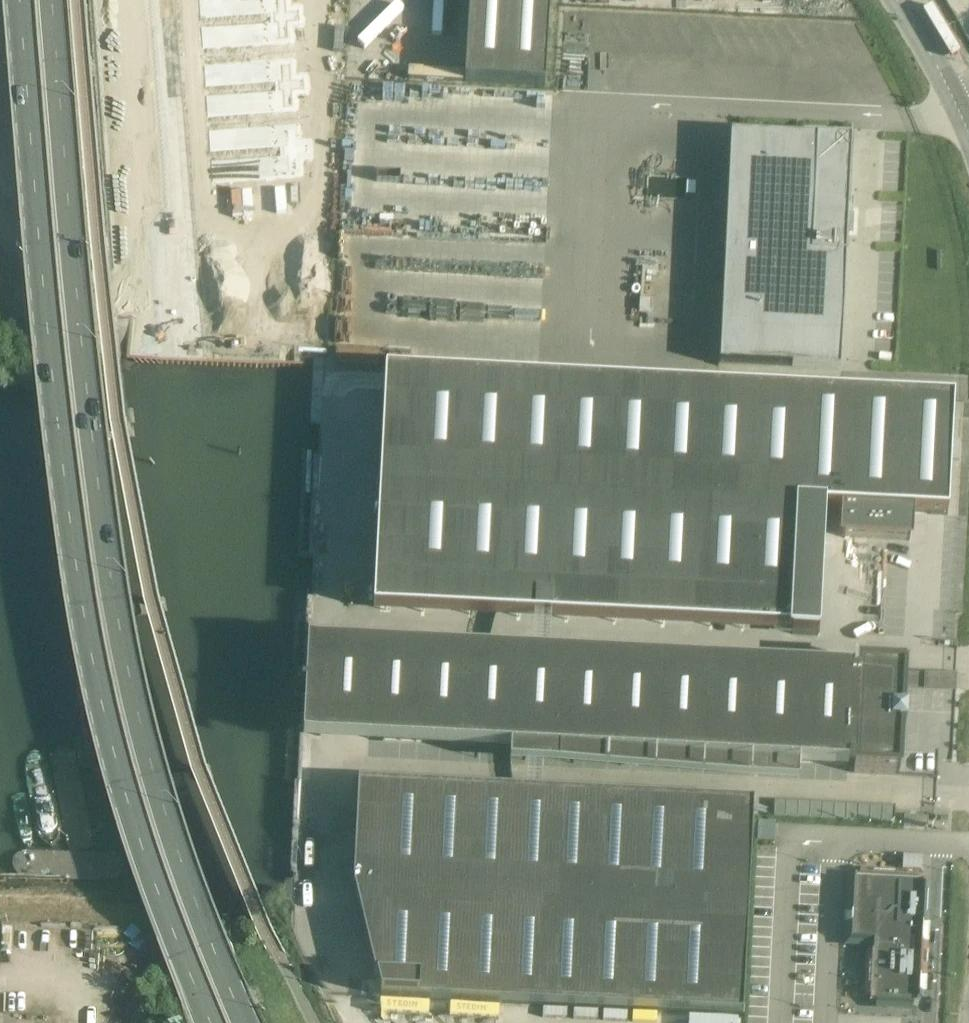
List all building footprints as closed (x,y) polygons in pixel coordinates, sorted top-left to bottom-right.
[(464,83),(544,87),(550,0),(469,0),(464,83)] [(719,346),(718,360),(718,367),(742,368),(837,372),(840,373),(840,370),(845,282),(845,274),(846,257),(847,236),(851,143),(852,140),(834,139),(737,135),(730,135),(729,150),(719,346)] [(375,587),(374,611),(381,611),(534,619),(550,620),(561,621),(750,630),(789,632),(792,632),(792,635),(818,636),(824,510),(841,510),(839,540),(912,544),(913,514),(947,516),(953,402),(385,374),(375,587)] [(156,582),(142,586),(145,598),(159,594),(156,582)] [(308,645),(303,742),(510,752),(509,768),(799,783),(800,767),(848,770),(848,765),(854,765),(853,774),(899,776),(916,776),(921,687),(904,686),(904,674),(904,671),(859,669),(858,678),(852,678),(852,673),(541,657),(308,645)] [(201,752),(187,756),(191,767),(205,763),(201,752)] [(742,1016),(753,804),(359,784),(358,784),(354,877),(353,884),(380,998),(742,1016)] [(786,819),(786,802),(774,802),(773,818),(786,819)] [(798,819),(798,803),(786,802),(786,819),(798,819)] [(810,820),(810,804),(798,803),(798,819),(810,820)] [(822,821),(822,804),(810,804),(810,820),(822,821)] [(834,821),(834,805),(822,804),(822,821),(834,821)] [(846,822),(846,805),(834,805),(834,821),(846,822)] [(858,822),(858,806),(846,805),(846,822),(858,822)] [(870,823),(870,807),(858,806),(858,822),(870,823)] [(882,823),(882,807),(870,807),(870,823),(882,823)] [(894,824),(895,808),(882,807),(882,823),(894,824)] [(927,831),(928,818),(910,817),(904,817),(903,826),(903,829),(927,831)] [(758,823),(757,842),(774,843),(775,823),(758,822),(758,823)] [(851,941),(874,942),(871,1004),(918,1006),(919,992),(923,992),(924,979),(920,978),(921,942),(926,943),(927,926),(922,925),(924,881),(854,877),(851,941)]
